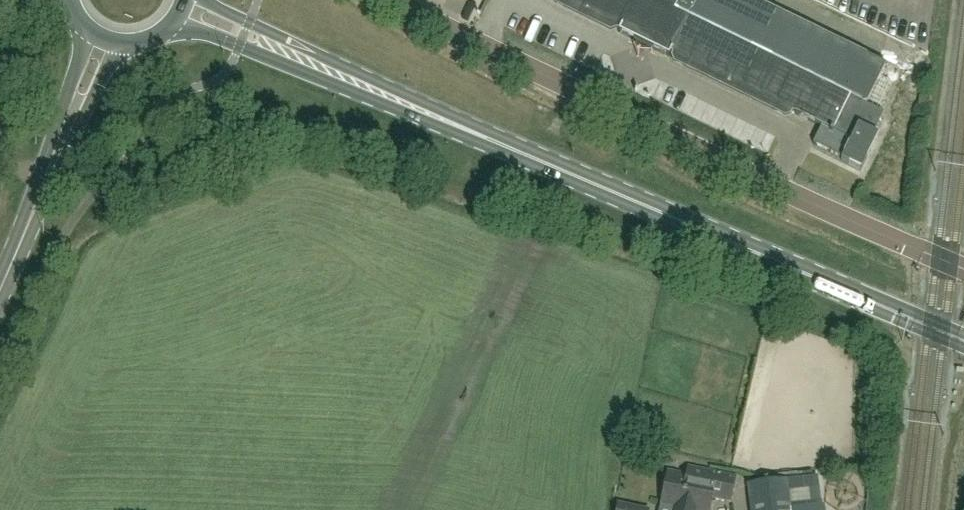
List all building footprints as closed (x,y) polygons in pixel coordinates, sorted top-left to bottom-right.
[(622,28),(620,31),(626,35),(643,0),(565,0),(622,28)] [(822,126),(813,143),(843,158),(841,160),(862,170),(879,136),(873,133),(884,112),(866,103),(886,64),(757,0),(643,0),(626,35),(670,56),(672,53),(822,126)] [(710,471),(708,480),(668,471),(661,506),(681,509),(709,509),(712,499),(730,503),(736,477),(710,471)] [(841,474),(749,485),(753,509),(845,509),(841,474)]
